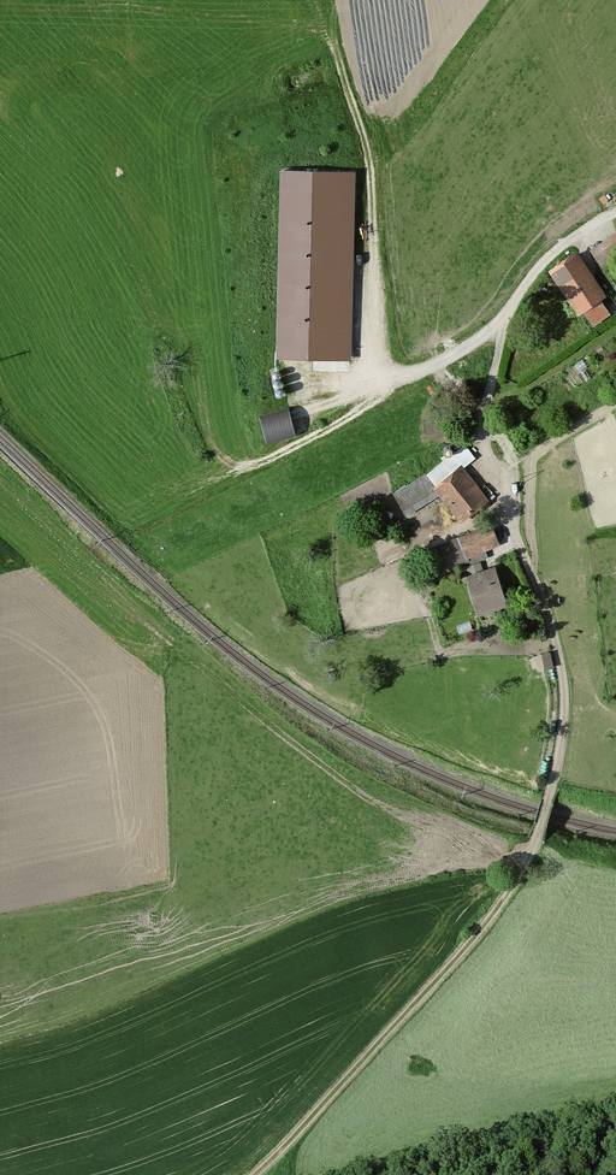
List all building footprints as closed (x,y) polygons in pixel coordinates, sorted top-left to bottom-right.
[(348,357),(354,174),(286,172),(280,354),(348,357)] [(615,244),(615,239),(610,229),(591,241),(599,254),(615,244)] [(604,299),(574,252),(543,273),(572,319),(578,315),(587,330),(606,317),(597,303),(604,299)] [(267,443),(298,435),(290,406),(260,414),(267,443)] [(430,488),(459,523),(484,502),(456,467),(430,488)] [(434,501),(422,478),(391,495),(404,518),(434,501)] [(495,548),(486,527),(429,550),(437,571),(495,548)] [(498,607),(487,570),(459,578),(470,616),(498,607)]
